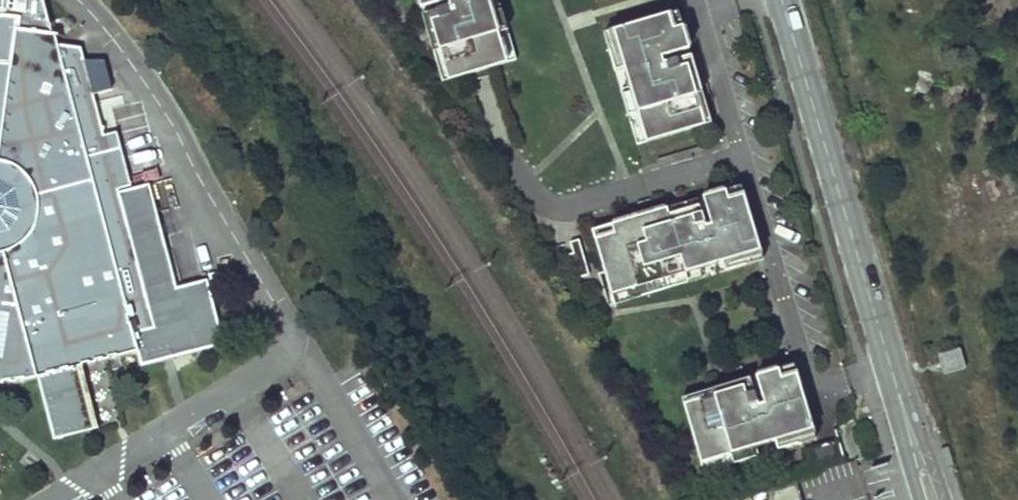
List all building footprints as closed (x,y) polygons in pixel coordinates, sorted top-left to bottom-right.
[(45,0),(0,0),(0,384),(3,384),(3,382),(9,381),(9,383),(17,382),(17,380),(22,379),(23,381),(47,375),(47,374),(52,372),(53,374),(61,372),(60,370),(66,369),(66,370),(82,366),(82,364),(87,363),(88,365),(95,363),(95,361),(101,359),(101,361),(109,359),(109,357),(115,356),(115,357),(138,351),(143,371),(227,349),(209,284),(178,291),(150,187),(133,192),(118,135),(105,139),(82,49),(57,47),(45,0)] [(509,63),(493,9),(490,0),(420,0),(444,82),(509,63)] [(493,9),(509,63),(518,60),(502,6),(493,9)] [(680,12),(670,14),(675,30),(684,27),(680,12)] [(648,142),(713,123),(684,27),(675,30),(670,14),(615,31),(620,48),(611,50),(617,71),(626,68),(632,88),(648,142)] [(620,48),(615,31),(606,33),(611,50),(620,48)] [(638,144),(648,142),(632,88),(622,90),(638,144)] [(742,187),(593,230),(612,295),(701,269),(724,262),(762,251),(742,187)] [(764,261),(762,251),(724,262),(726,272),(764,261)] [(591,275),(586,259),(566,264),(576,279),(591,275)] [(701,269),(612,295),(615,305),(704,279),(701,269)] [(940,359),(946,377),(967,371),(961,352),(940,359)] [(782,379),(797,375),(795,366),(780,370),(782,379)] [(757,447),(776,441),(779,451),(799,445),(797,435),(814,430),(797,375),(782,379),(780,370),(683,398),(702,463),(757,447)] [(817,440),(814,430),(797,435),(799,445),(817,440)] [(815,471),(845,462),(846,462),(840,441),(809,450),(815,471)] [(760,457),(757,447),(702,463),(705,472),(760,457)]
